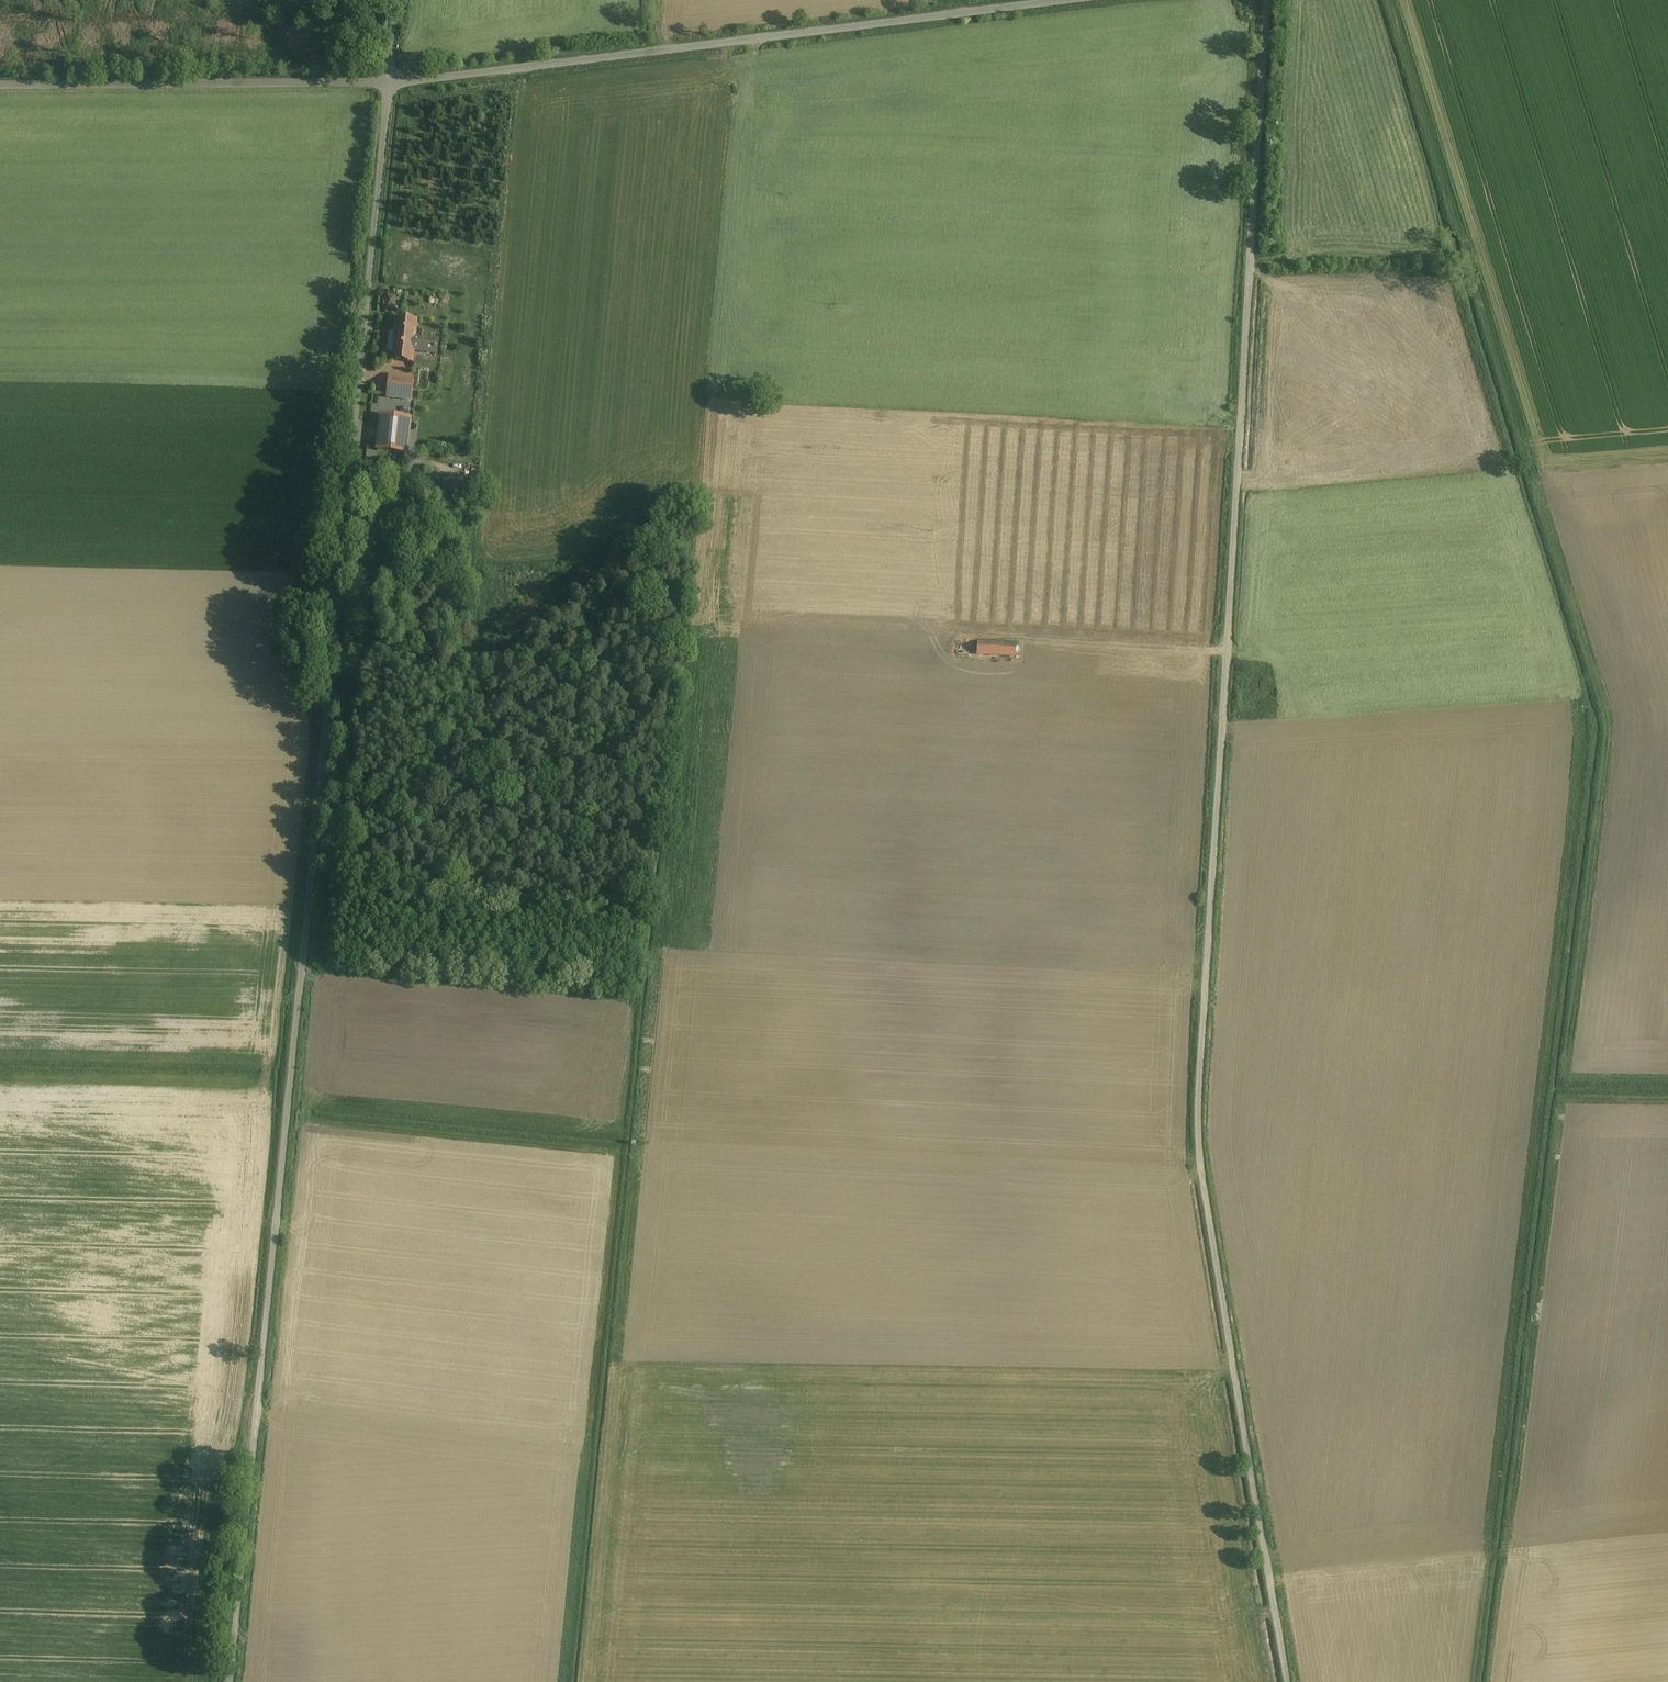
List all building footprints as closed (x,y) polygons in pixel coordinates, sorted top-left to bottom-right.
[(400,306),(396,293),(384,297),(388,310),(400,306)] [(417,323),(397,321),(393,359),(412,361),(414,352),(437,354),(438,341),(415,338),(417,323)] [(412,379),(390,376),(388,397),(410,399),(412,379)] [(407,419),(381,416),(381,417),(378,450),(377,451),(378,451),(379,451),(404,454),(408,419),(407,419)] [(431,490),(443,491),(443,479),(431,478),(431,490)] [(444,493),(464,494),(465,482),(445,480),(444,493)] [(1016,644),(977,642),(977,654),(1015,656),(1016,644)]
